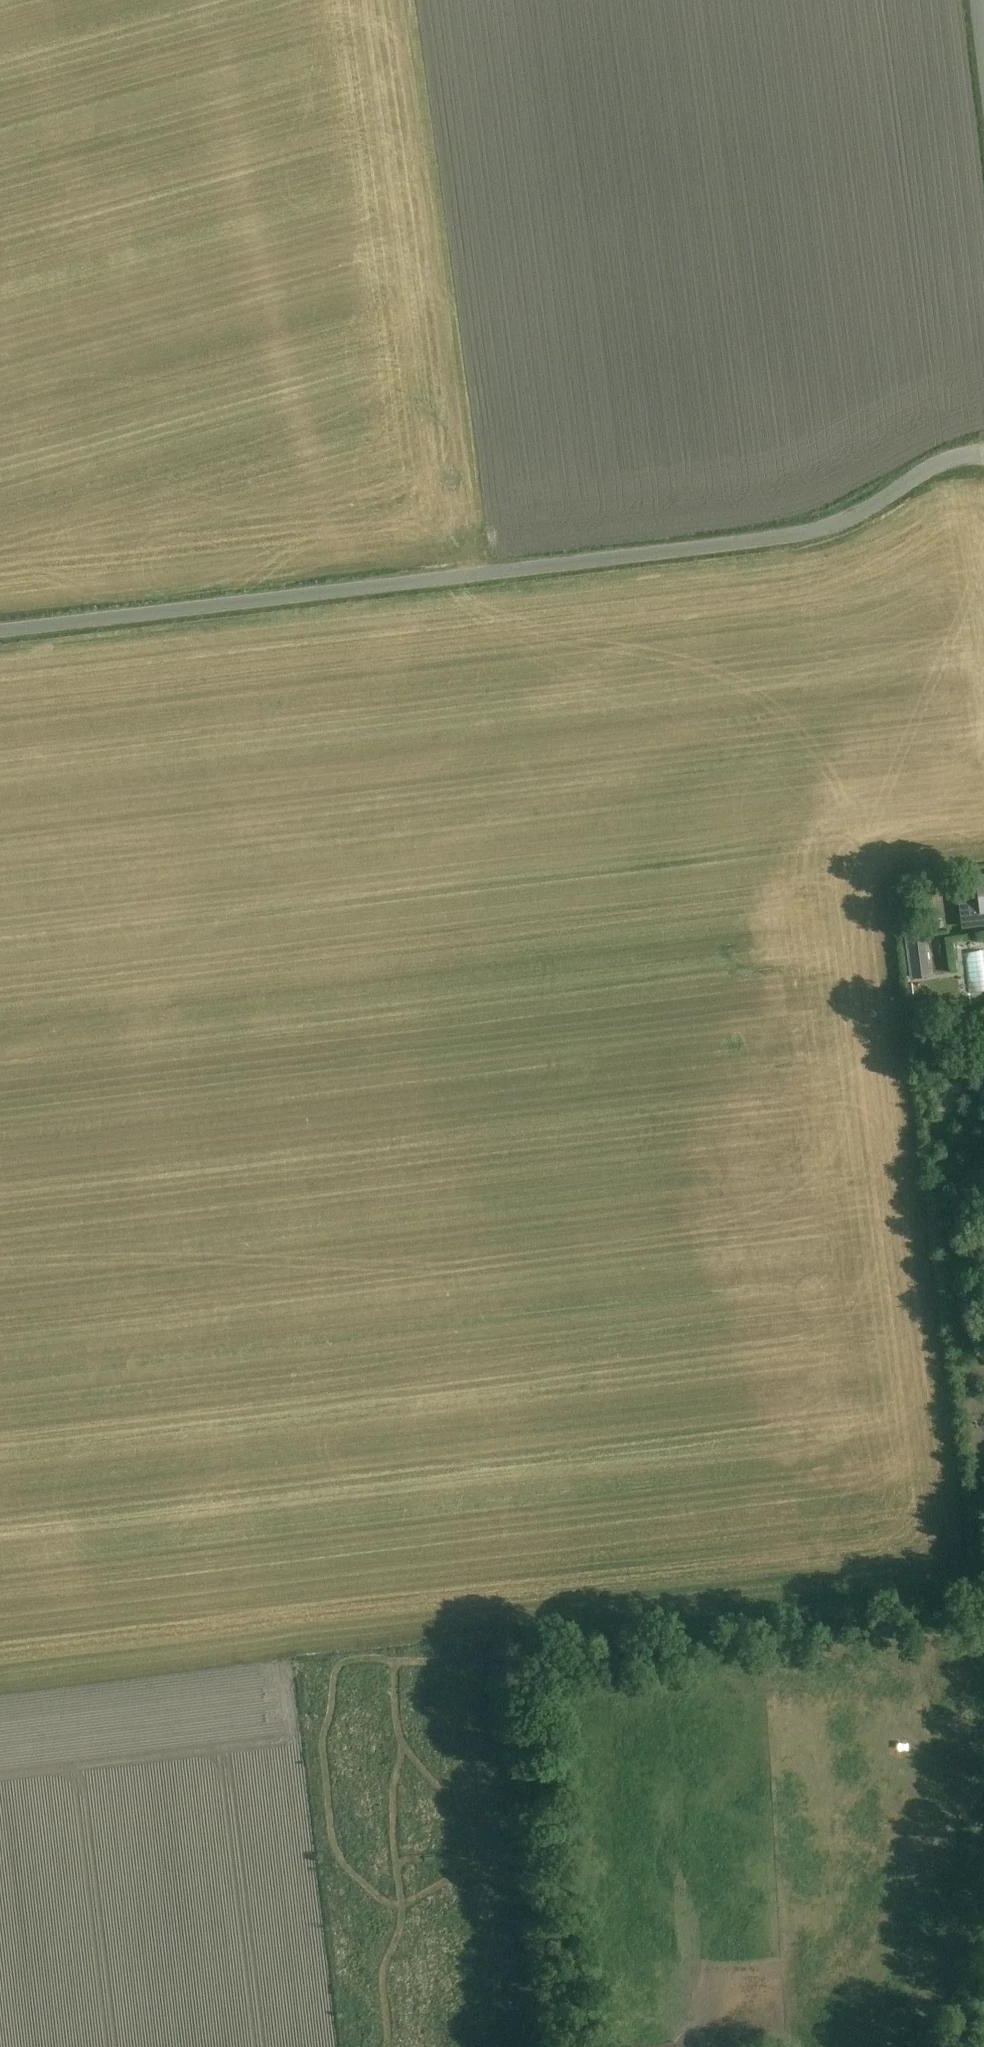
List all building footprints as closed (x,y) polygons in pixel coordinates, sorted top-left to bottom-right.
[(972,952),(972,993),(983,993),(983,952),(972,952)]
